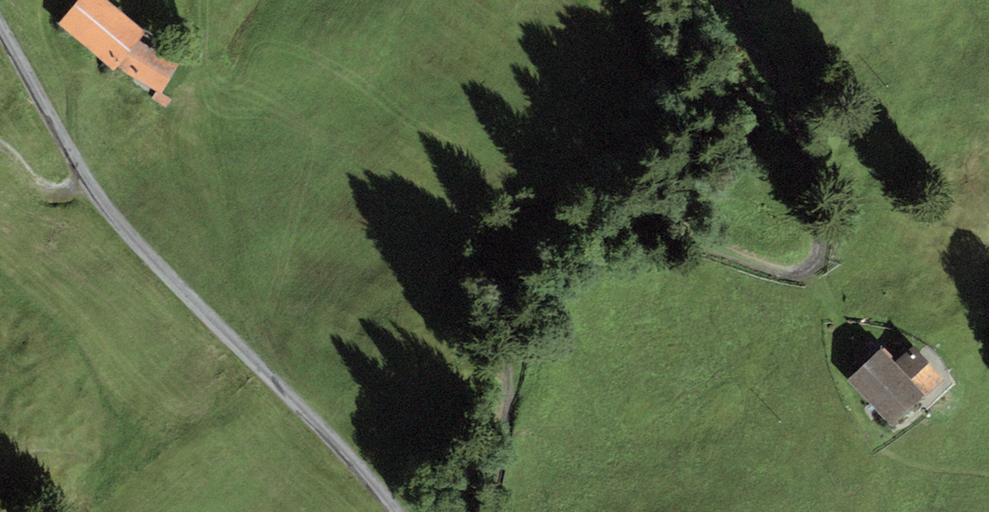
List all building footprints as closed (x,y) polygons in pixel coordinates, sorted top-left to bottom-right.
[(105,0),(83,0),(64,25),(116,71),(168,99),(179,66),(138,47),(148,35),(105,0)] [(919,351),(903,364),(928,394),(944,382),(919,351)] [(922,399),(881,356),(852,384),(892,427),(922,399)]
